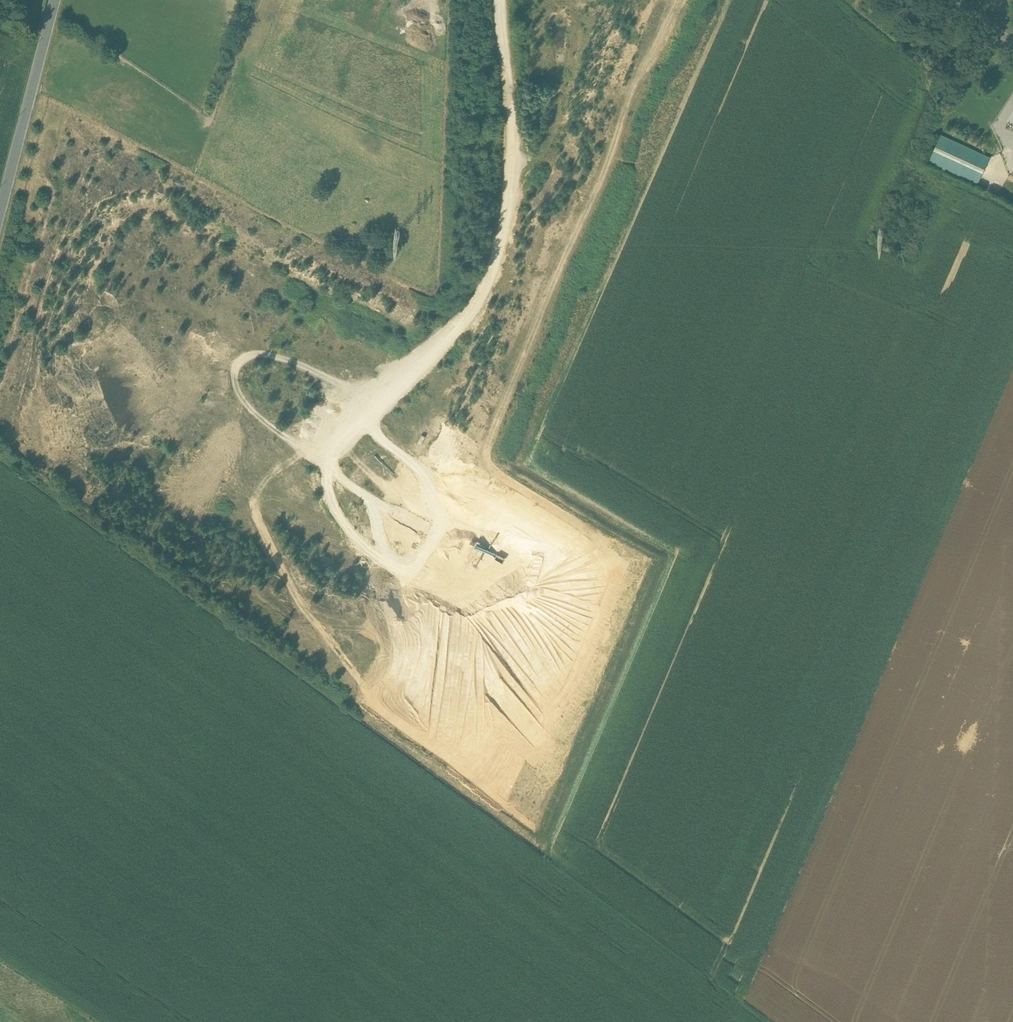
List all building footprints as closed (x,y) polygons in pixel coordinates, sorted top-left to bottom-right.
[(940,133),(928,162),(978,183),(990,154),(940,133)]
